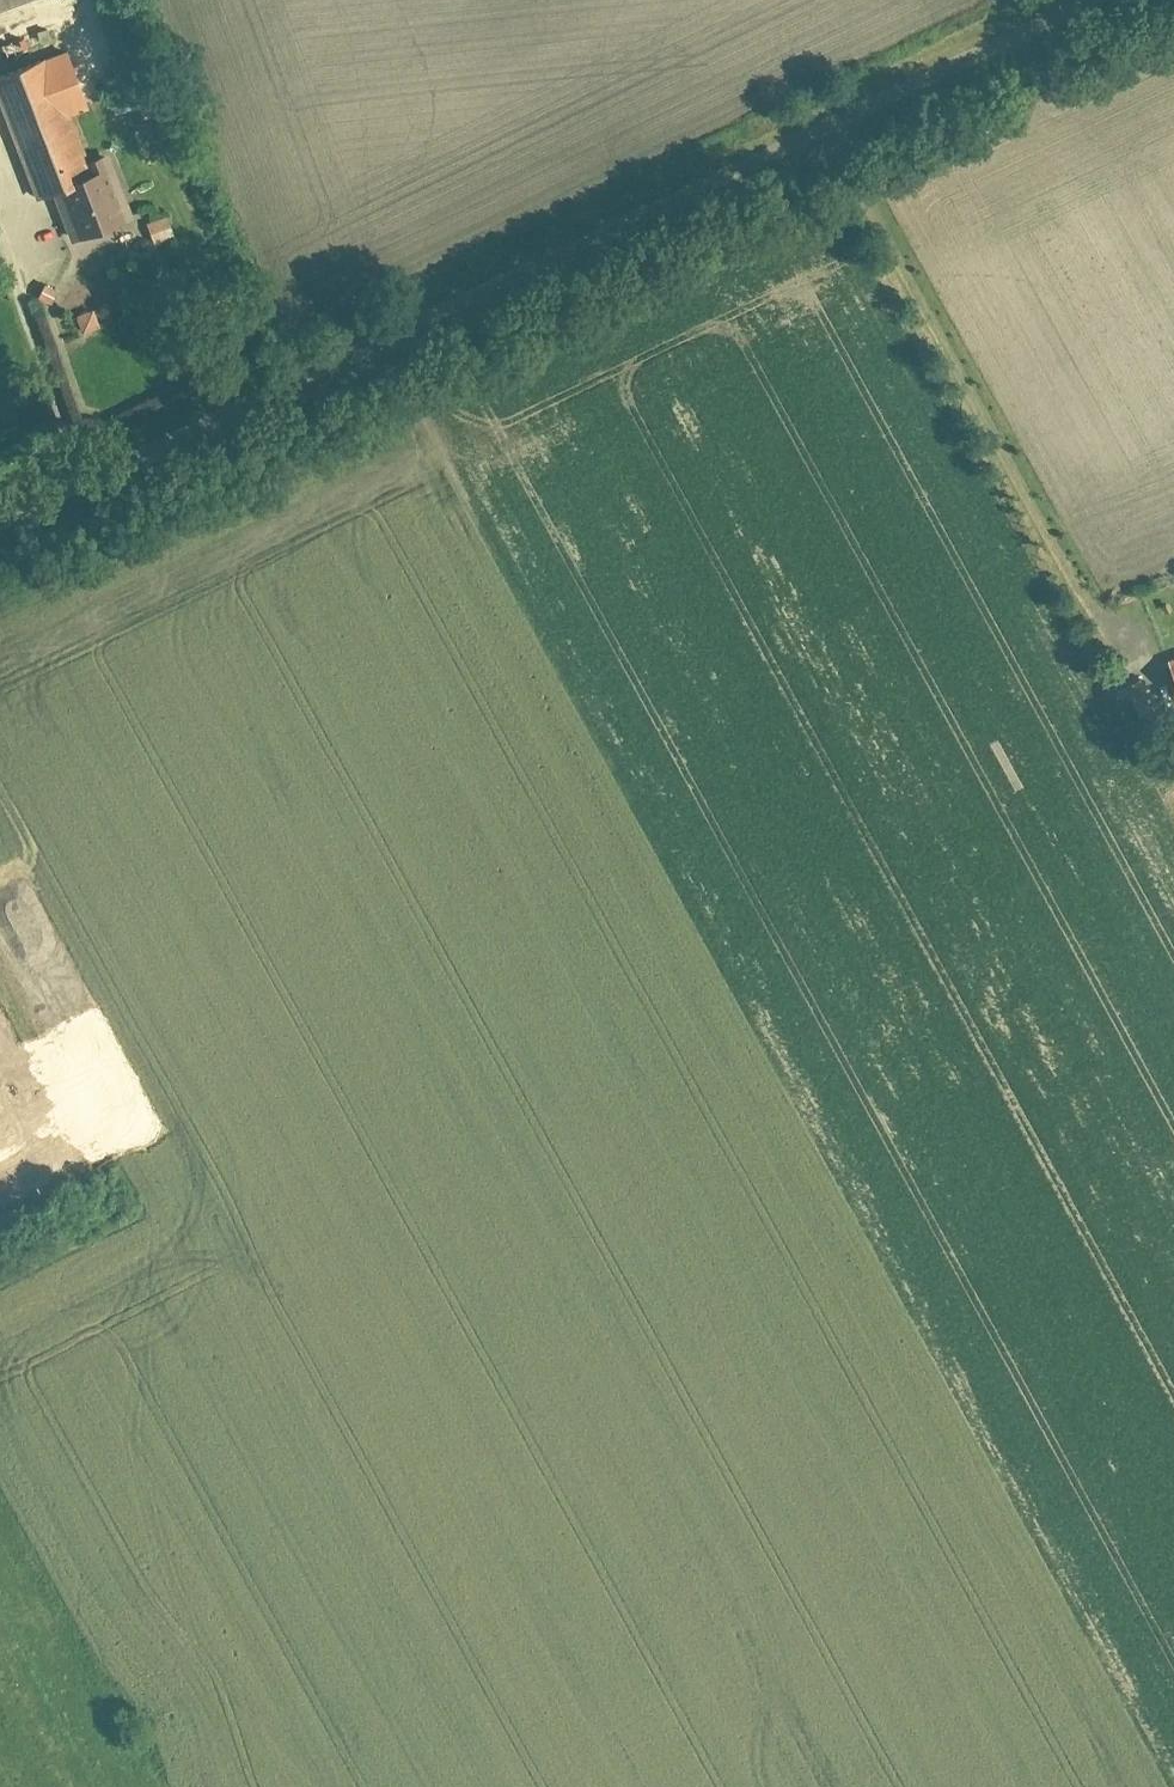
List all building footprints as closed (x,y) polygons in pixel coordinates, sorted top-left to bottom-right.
[(33,0),(0,0),(0,10),(33,0)] [(76,46),(0,73),(0,74),(41,189),(60,182),(80,236),(131,218),(108,155),(92,161),(73,107),(95,99),(76,46)] [(1173,697),(1173,654),(1160,660),(1173,697)] [(1143,677),(1125,684),(1146,734),(1164,727),(1143,677)]
